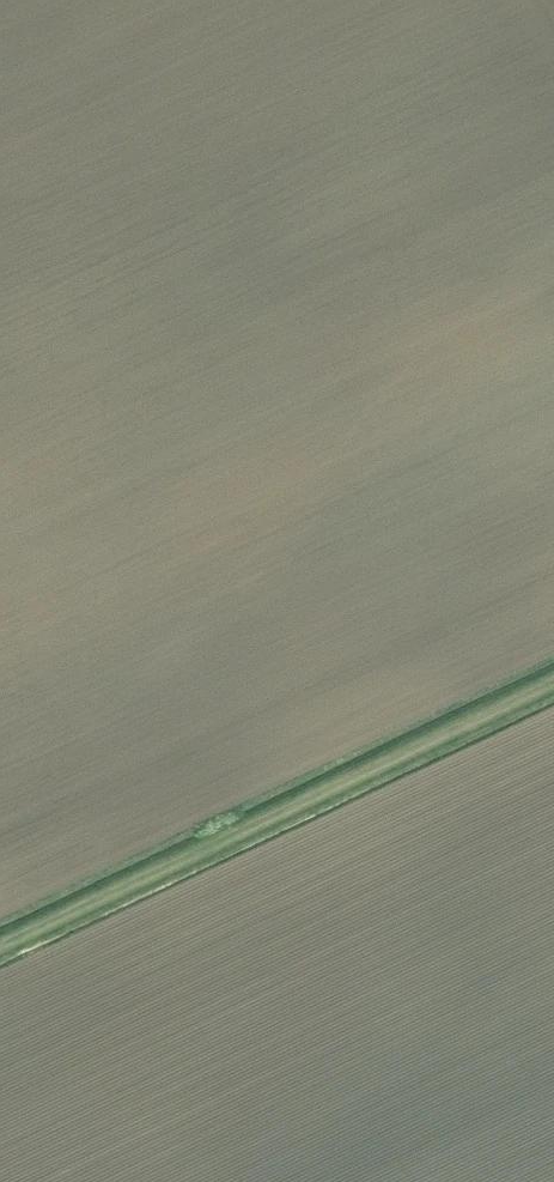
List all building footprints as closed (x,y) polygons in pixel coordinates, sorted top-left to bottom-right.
[(92,951),(94,965),(112,962),(110,949),(92,951)]
